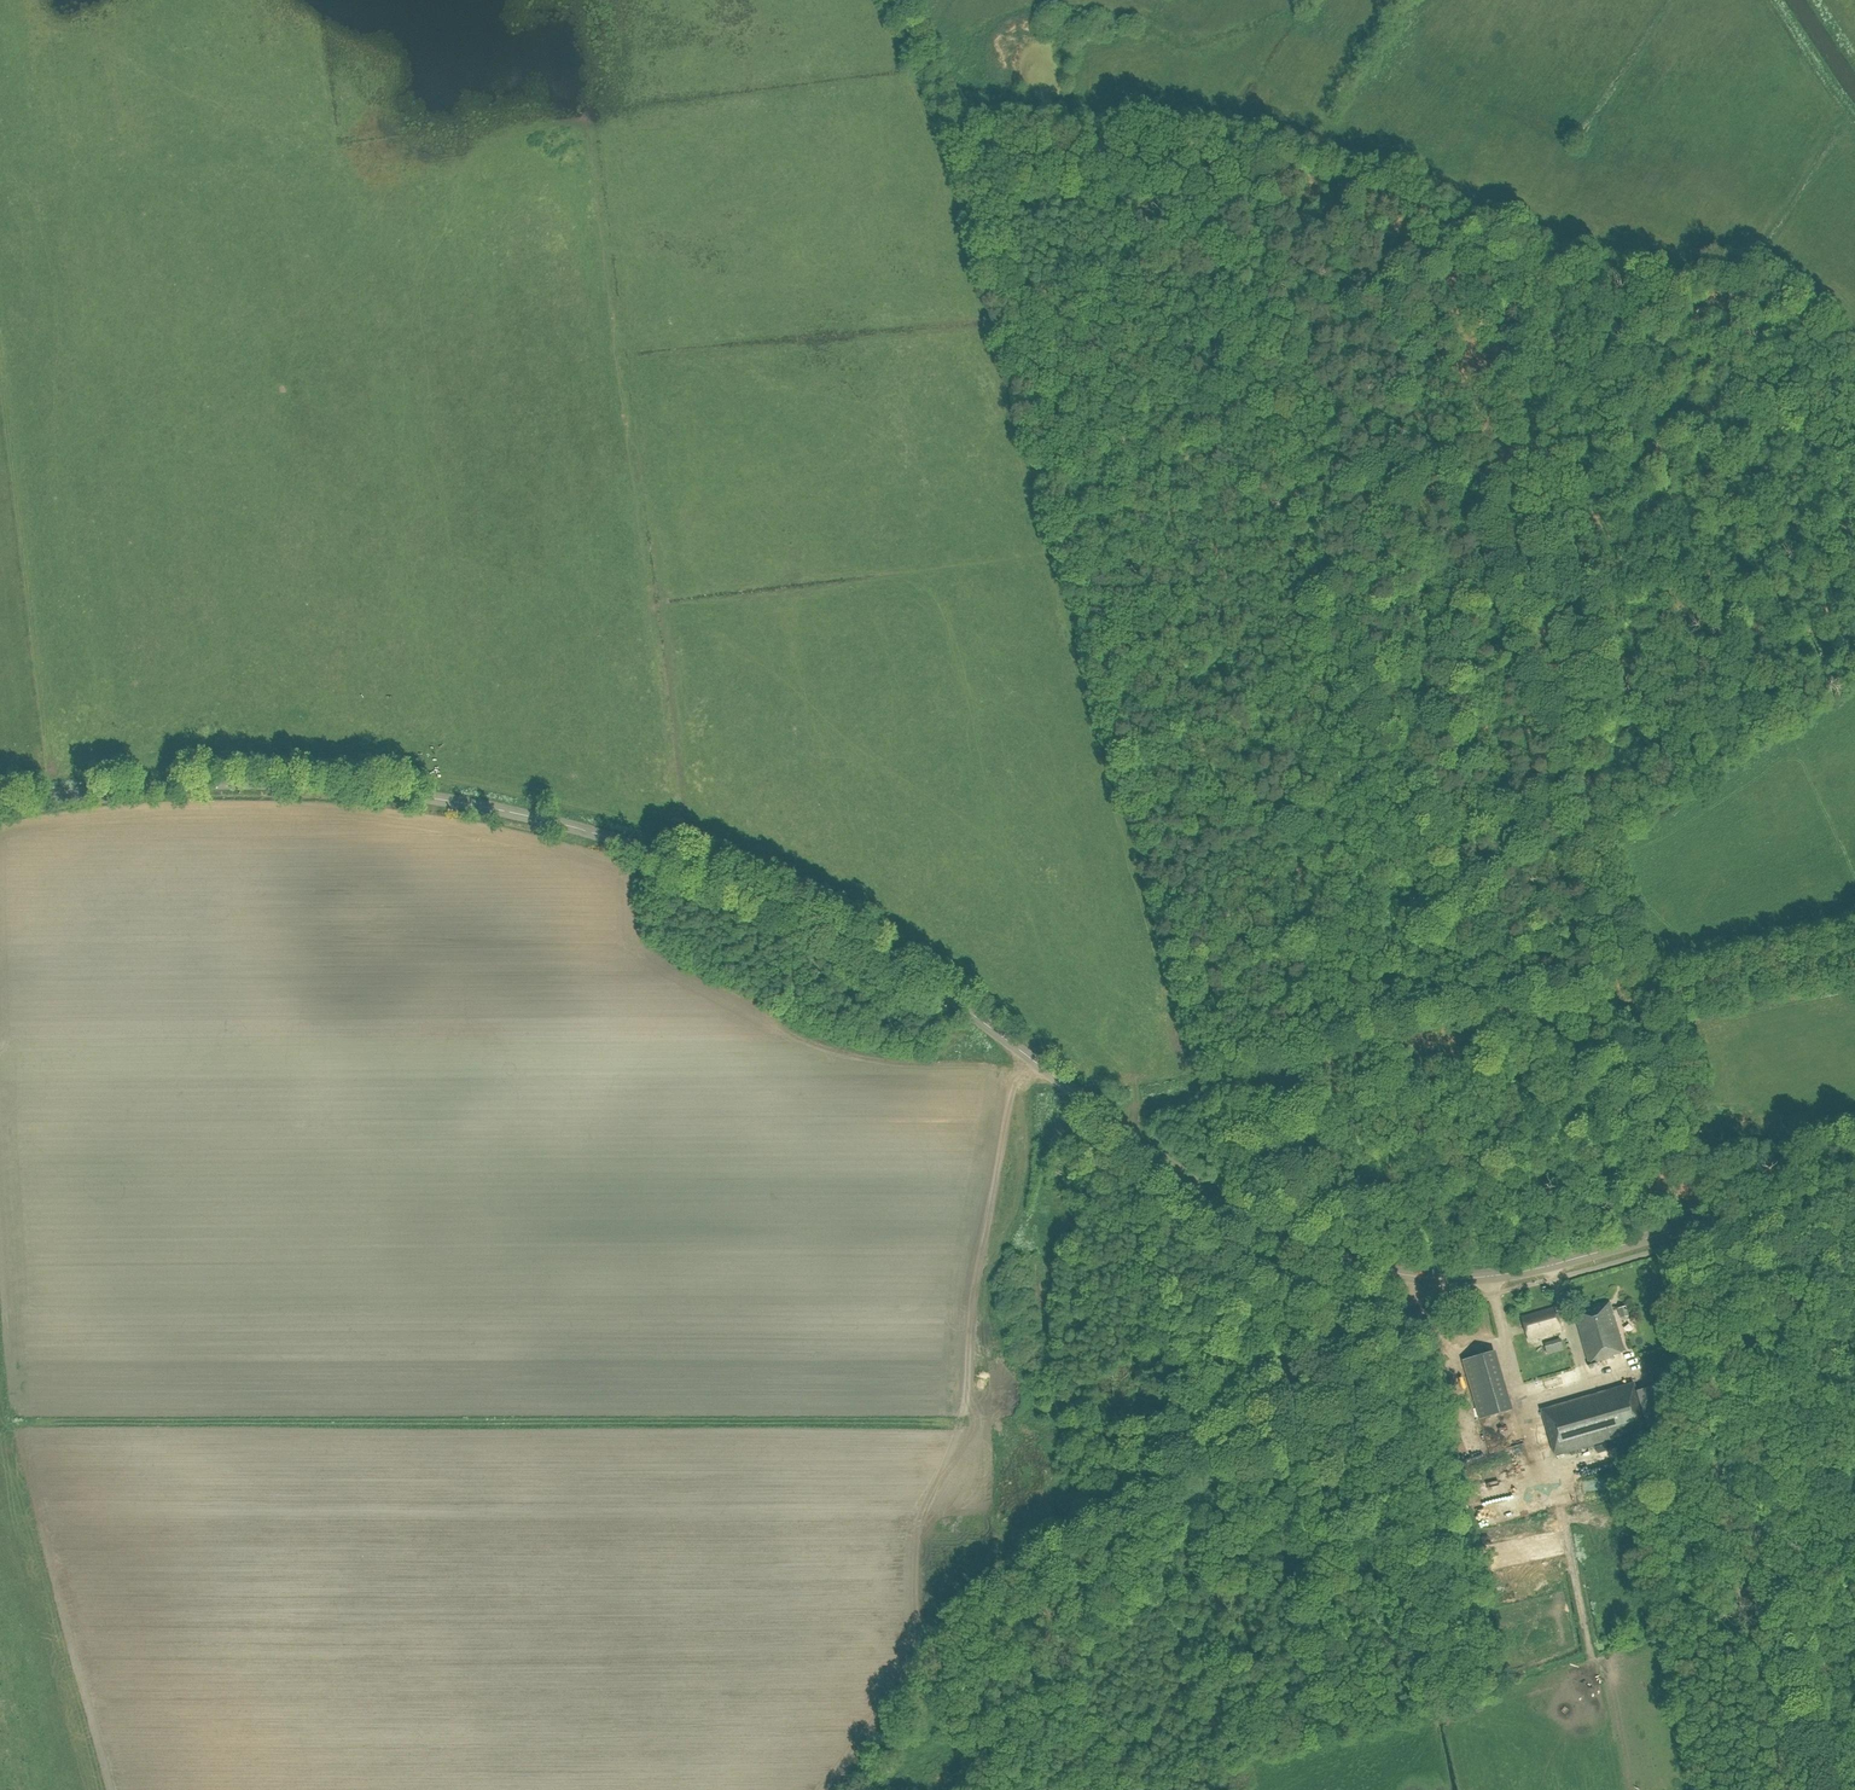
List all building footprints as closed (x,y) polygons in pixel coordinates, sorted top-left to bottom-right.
[(1625,1352),(1610,1301),(1574,1312),(1589,1364),(1616,1356),(1615,1354),(1625,1352)] [(1561,1332),(1554,1307),(1521,1316),(1528,1342),(1561,1332)] [(1630,1308),(1622,1309),(1624,1319),(1632,1317),(1630,1308)] [(1509,1411),(1492,1351),(1462,1360),(1480,1419),(1509,1411)] [(1646,1427),(1632,1382),(1540,1410),(1554,1456),(1646,1427)] [(1487,1482),(1484,1474),(1504,1468),(1501,1459),(1472,1468),(1478,1485),(1487,1482)] [(1477,1502),(1499,1497),(1501,1502),(1527,1497),(1524,1482),(1475,1493),(1477,1502)] [(1540,1524),(1542,1534),(1556,1531),(1553,1521),(1540,1524)]
